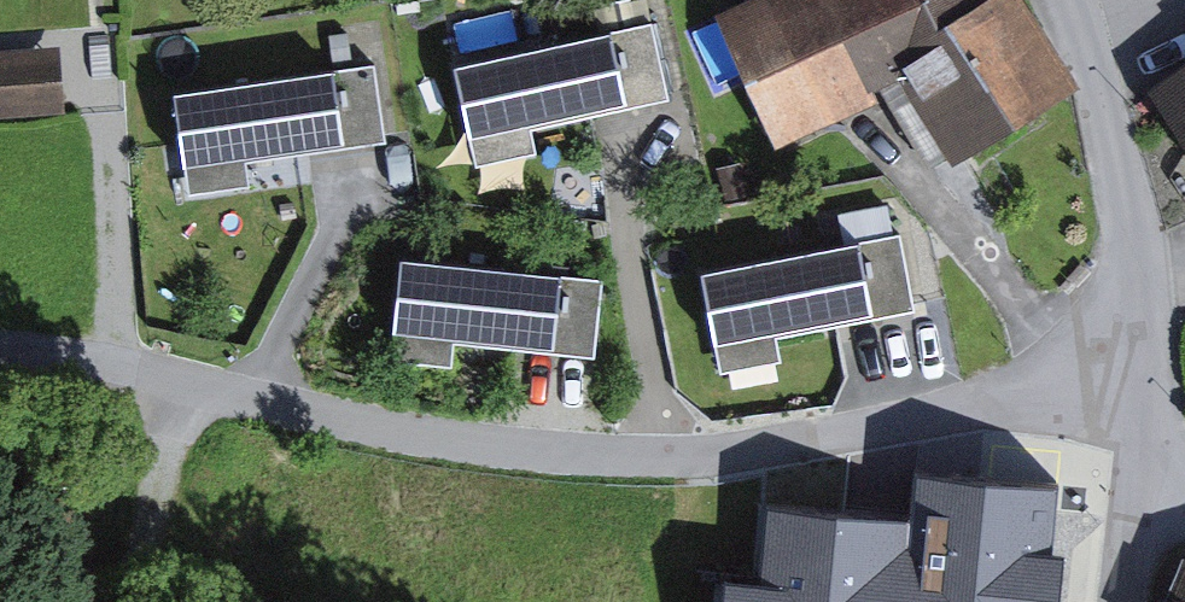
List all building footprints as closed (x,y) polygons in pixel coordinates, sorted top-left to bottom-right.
[(727,21),(780,138),(906,81),(954,157),(1071,87),(1019,0),(772,0),(727,21)] [(526,129),(673,97),(656,19),(448,64),(471,167),(531,154),(526,129)] [(0,46),(0,109),(73,102),(68,40),(0,46)] [(241,161),(388,140),(377,62),(168,92),(183,194),(244,185),(241,161)] [(1159,96),(1184,131),(1184,78),(1159,96)] [(904,230),(697,271),(717,374),(779,362),(774,337),(920,308),(904,230)] [(451,342),(600,357),(608,279),(396,257),(386,358),(448,364),(451,342)] [(924,490),(920,537),(773,524),(767,595),(732,592),(731,601),(1041,601),(1050,501),(924,490)] [(1174,601),(1184,601),(1184,576),(1174,601)]
